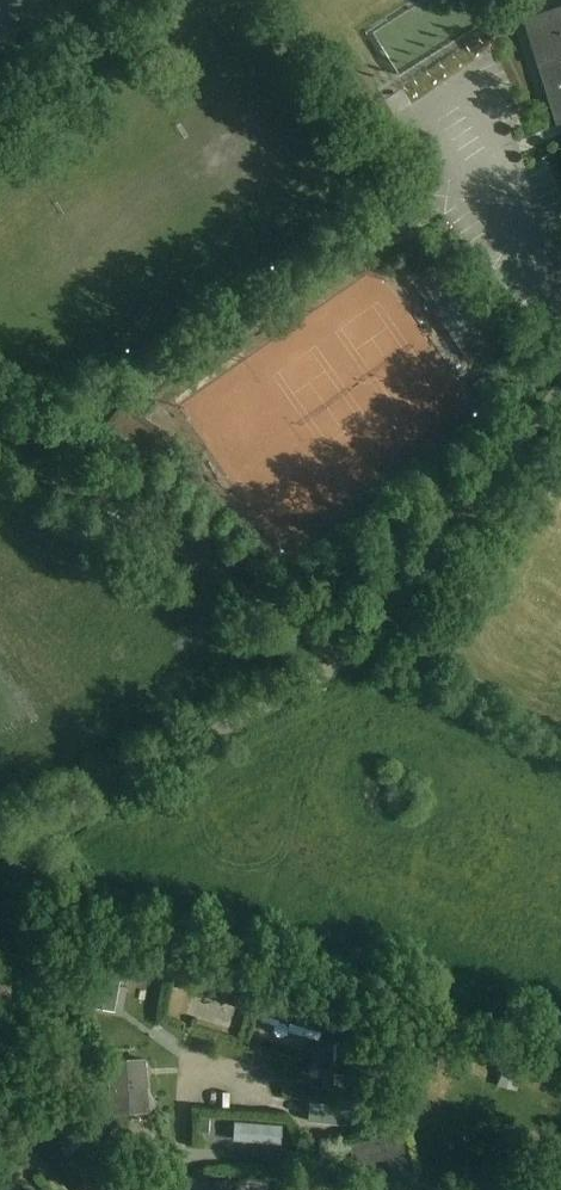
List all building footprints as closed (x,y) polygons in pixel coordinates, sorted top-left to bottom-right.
[(523,18),(551,108),(556,125),(560,124),(560,6),(523,18)] [(489,319),(445,258),(414,280),(457,341),(489,319)] [(451,416),(469,405),(385,267),(365,279),(373,293),(387,285),(394,296),(390,298),(403,319),(395,323),(451,416)] [(486,373),(473,382),(487,403),(500,394),(486,373)] [(199,1008),(245,1013),(248,992),(201,987),(199,1008)] [(130,1015),(135,995),(118,990),(113,1010),(130,1015)] [(321,1040),(328,1017),(275,1000),(268,1024),(321,1040)] [(157,1104),(154,1059),(116,1060),(118,1106),(157,1104)] [(199,1132),(218,1132),(218,1112),(200,1111),(199,1132)] [(417,1175),(408,1135),(407,1131),(396,1134),(350,1144),(355,1167),(389,1159),(394,1181),(417,1175)] [(82,1189),(104,1189),(119,1177),(88,1139),(60,1163),(82,1189)]
